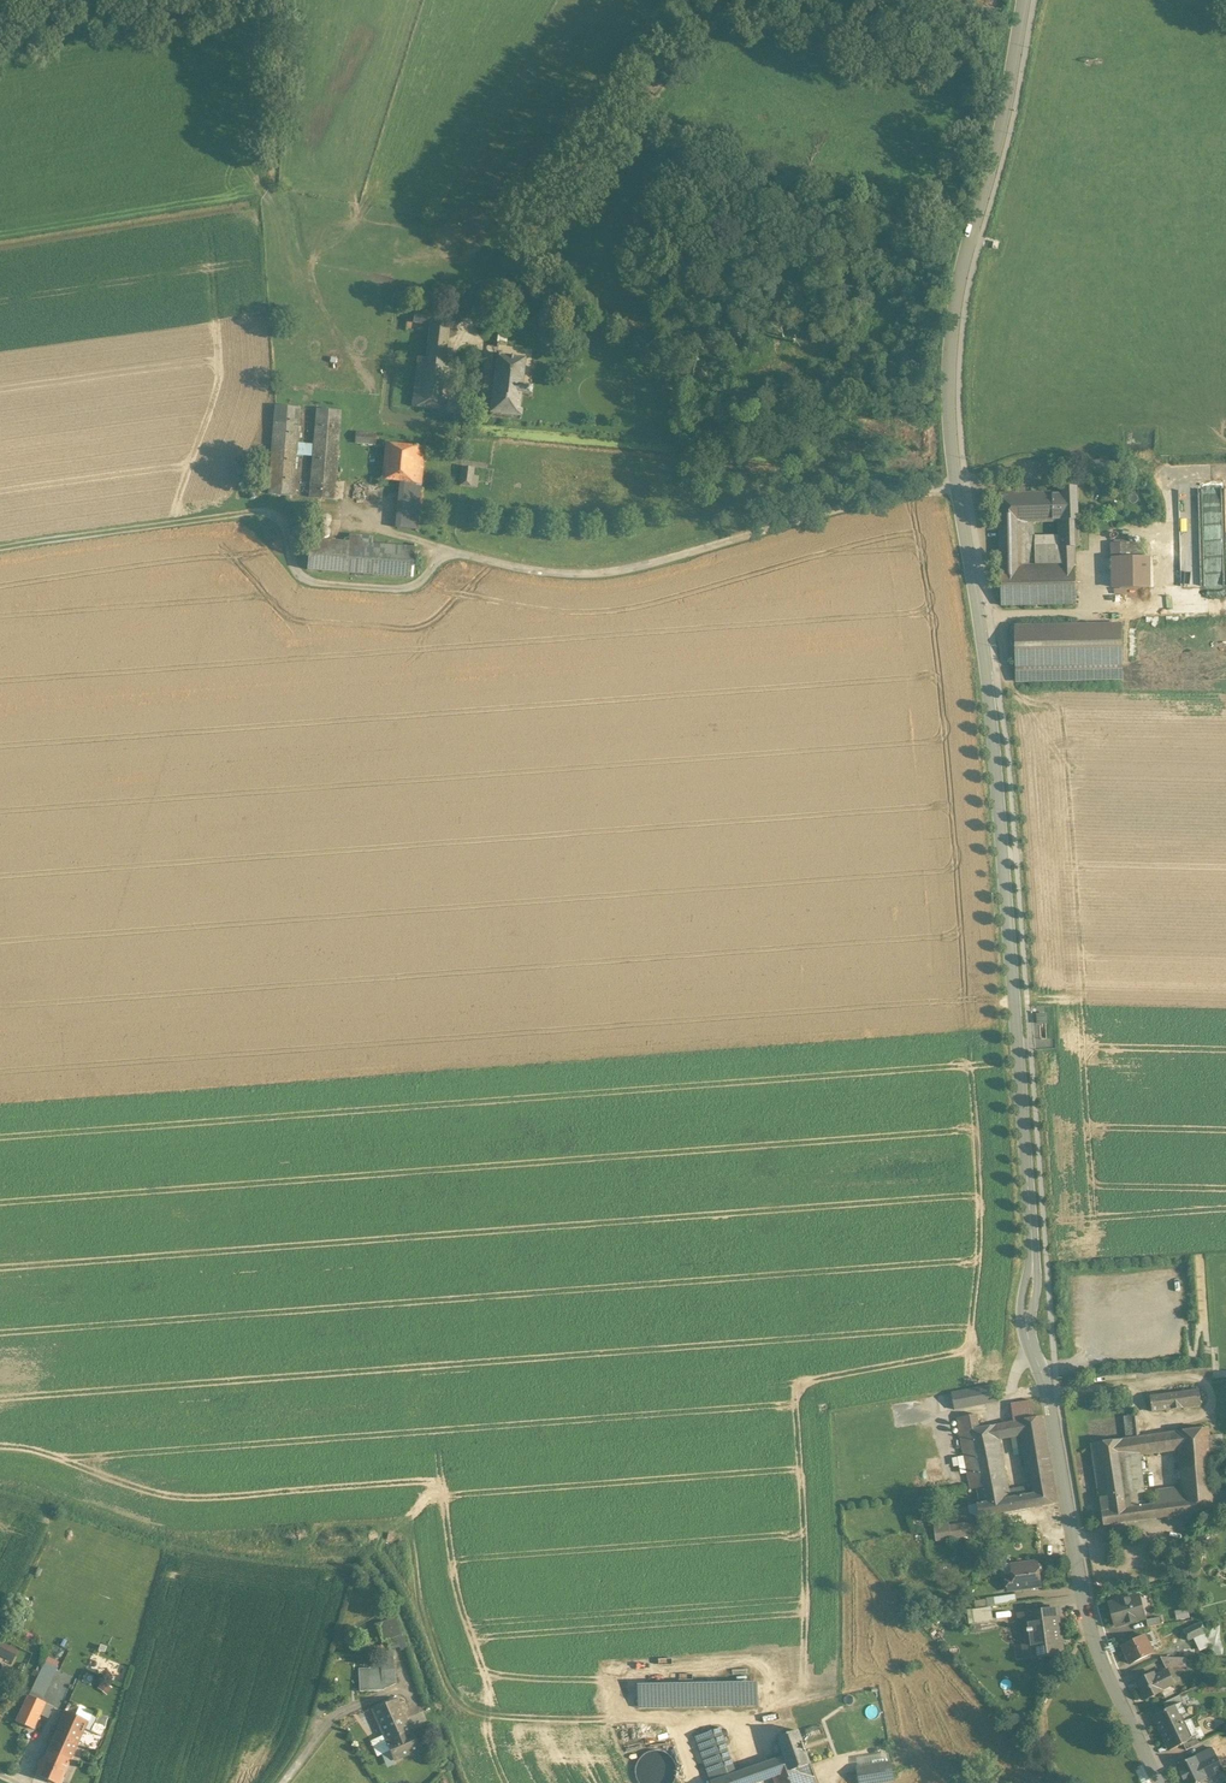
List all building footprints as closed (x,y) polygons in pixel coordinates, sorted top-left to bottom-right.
[(445,356),(449,315),(415,309),(413,322),(427,325),(423,353),(445,356)] [(507,343),(509,325),(499,324),(497,342),(507,343)] [(408,405),(417,407),(423,353),(414,352),(408,405)] [(445,356),(423,353),(417,407),(439,410),(445,356)] [(500,355),(496,354),(490,414),(521,418),(521,412),(518,411),(520,395),(521,388),(524,361),(500,358),(500,355)] [(531,389),(521,388),(520,395),(530,396),(531,389)] [(300,409),(276,406),(269,494),(293,496),(300,409)] [(341,412),(317,410),(310,498),(334,499),(341,412)] [(355,441),(375,443),(376,434),(356,433),(355,441)] [(297,443),(297,456),(312,455),(312,443),(297,443)] [(383,469),(383,480),(421,485),(425,448),(401,445),(387,444),(383,469)] [(1091,475),(1110,473),(1109,461),(1089,462),(1091,475)] [(473,468),(463,467),(460,485),(476,488),(478,481),(472,479),(473,468)] [(421,486),(404,484),(399,529),(416,530),(417,530),(421,486)] [(1053,522),(1059,522),(1060,529),(1075,529),(1074,521),(1079,521),(1077,487),(1063,488),(1063,492),(1053,493),(1053,522)] [(1223,487),(1223,501),(1204,501),(1204,510),(1223,510),(1223,523),(1225,523),(1225,487),(1223,487)] [(1022,523),(1053,522),(1053,493),(1021,494),(1022,523)] [(1022,523),(1021,494),(1000,494),(1001,548),(1019,547),(1018,525),(1022,525),(1022,523)] [(1199,587),(1199,512),(1181,512),(1181,587),(1199,587)] [(1075,562),(1075,529),(1060,529),(1060,534),(1060,562),(1075,562)] [(1035,563),(1060,562),(1060,534),(1034,535),(1035,563)] [(349,536),(348,543),(372,545),(373,538),(349,536)] [(412,578),(415,548),(372,545),(348,543),(309,540),(307,570),(412,578)] [(1112,544),(1113,558),(1141,558),(1140,543),(1112,544)] [(1031,548),(1019,547),(1001,548),(1001,565),(1031,564),(1031,548)] [(1149,558),(1141,558),(1113,558),(1114,588),(1150,587),(1149,558)] [(1076,605),(1075,562),(1060,562),(1035,563),(1031,564),(1001,565),(1002,606),(1076,605)] [(1121,625),(1015,627),(1016,681),(1123,679),(1121,625)] [(1038,1024),(1047,1023),(1046,1015),(1038,1015),(1038,1024)] [(994,1385),(970,1390),(973,1407),(997,1402),(994,1385)] [(955,1410),(973,1407),(970,1390),(952,1393),(955,1410)] [(1150,1397),(1152,1411),(1201,1405),(1199,1390),(1150,1397)] [(1008,1406),(1011,1423),(1018,1422),(1035,1419),(1032,1402),(1008,1406)] [(997,1425),(980,1428),(977,1415),(957,1418),(970,1490),(977,1489),(977,1488),(1008,1483),(999,1440),(997,1425)] [(1124,1417),(1127,1439),(1134,1438),(1131,1416),(1124,1417)] [(1035,1419),(1018,1422),(1021,1436),(1027,1473),(1037,1471),(1041,1493),(1056,1492),(1043,1417),(1035,1419)] [(1011,1423),(1009,1423),(1012,1438),(1021,1436),(1018,1422),(1011,1423)] [(999,1440),(1012,1438),(1009,1423),(997,1425),(999,1440)] [(1209,1428),(1175,1433),(1179,1450),(1180,1471),(1181,1471),(1183,1487),(1184,1501),(1186,1515),(1215,1511),(1214,1493),(1211,1456),(1209,1436),(1209,1428)] [(1165,1434),(1167,1451),(1179,1450),(1175,1433),(1165,1434)] [(1127,1439),(1091,1444),(1099,1498),(1114,1496),(1114,1498),(1125,1497),(1125,1494),(1145,1492),(1140,1455),(1167,1451),(1165,1434),(1134,1438),(1127,1439)] [(1209,1436),(1211,1456),(1224,1455),(1222,1435),(1209,1436)] [(1008,1483),(977,1488),(977,1489),(980,1504),(1011,1498),(1008,1483)] [(1151,1492),(1152,1505),(1184,1501),(1183,1487),(1151,1492)] [(1214,1493),(1215,1511),(1225,1509),(1225,1491),(1214,1493)] [(1041,1493),(1026,1496),(1028,1509),(1058,1504),(1056,1492),(1041,1493)] [(1145,1492),(1125,1494),(1125,1497),(1114,1498),(1114,1496),(1099,1498),(1104,1526),(1182,1515),(1186,1515),(1184,1501),(1152,1505),(1146,1506),(1145,1492)] [(980,1504),(978,1505),(980,1518),(1028,1509),(1026,1496),(1025,1495),(1011,1498),(980,1504)] [(970,1513),(980,1518),(978,1505),(968,1506),(970,1513)] [(949,1524),(935,1526),(938,1541),(972,1536),(969,1523),(949,1527),(949,1524)] [(1037,1563),(1012,1566),(1014,1577),(1007,1578),(1008,1591),(1009,1590),(1041,1586),(1039,1574),(1040,1574),(1043,1571),(1042,1567),(1039,1564),(1038,1565),(1037,1563)] [(1016,1595),(994,1598),(995,1606),(1017,1603),(1016,1595)] [(1136,1597),(1110,1604),(1116,1626),(1143,1619),(1142,1618),(1145,1615),(1144,1611),(1140,1610),(1136,1597)] [(994,1598),(987,1599),(988,1607),(995,1606),(994,1598)] [(1027,1602),(1016,1604),(1017,1612),(1029,1610),(1027,1602)] [(1184,1606),(1176,1609),(1179,1617),(1187,1614),(1184,1606)] [(967,1611),(968,1624),(992,1621),(991,1608),(967,1611)] [(1057,1609),(1027,1613),(1033,1658),(1048,1656),(1063,1654),(1057,1609)] [(1033,1658),(1027,1613),(1019,1614),(1025,1659),(1031,1659),(1033,1658)] [(390,1621),(379,1626),(384,1641),(389,1640),(391,1647),(398,1645),(399,1649),(406,1647),(395,1620),(394,1620),(393,1617),(389,1619),(390,1621)] [(1161,1618),(1147,1620),(1148,1627),(1162,1624),(1161,1618)] [(1201,1622),(1184,1631),(1189,1641),(1206,1633),(1201,1622)] [(1152,1632),(1145,1636),(1153,1652),(1160,1648),(1152,1632)] [(1153,1652),(1145,1636),(1122,1647),(1131,1664),(1153,1653),(1153,1652)] [(25,1665),(30,1654),(0,1641),(0,1642),(0,1654),(25,1665)] [(379,1652),(381,1668),(394,1668),(392,1651),(379,1652)] [(1033,1658),(1031,1659),(1032,1667),(1049,1665),(1048,1656),(1033,1658)] [(1187,1658),(1161,1657),(1166,1667),(1186,1667),(1187,1659),(1187,1658)] [(28,1695),(41,1701),(55,1669),(42,1664),(28,1695)] [(384,1689),(395,1684),(394,1668),(381,1668),(368,1669),(368,1672),(359,1672),(360,1692),(384,1690),(384,1689)] [(1155,1677),(1153,1673),(1137,1681),(1146,1700),(1162,1692),(1161,1690),(1172,1685),(1174,1684),(1168,1671),(1155,1677)] [(101,1681),(98,1688),(108,1694),(112,1687),(101,1681)] [(758,1682),(639,1685),(639,1709),(758,1706),(758,1682)] [(1161,1690),(1162,1692),(1165,1698),(1175,1693),(1172,1685),(1161,1690)] [(28,1695),(16,1722),(33,1729),(40,1715),(45,1703),(41,1701),(28,1695)] [(1180,1695),(1164,1703),(1167,1710),(1174,1706),(1175,1707),(1182,1703),(1184,1702),(1180,1695)] [(397,1699),(372,1709),(383,1735),(371,1741),(377,1754),(383,1752),(386,1763),(419,1749),(397,1699)] [(53,1707),(45,1703),(40,1715),(48,1718),(53,1707)] [(445,1715),(451,1712),(447,1703),(441,1705),(445,1715)] [(1182,1703),(1175,1707),(1179,1716),(1186,1713),(1182,1703)] [(1167,1710),(1154,1716),(1162,1733),(1183,1723),(1179,1716),(1175,1707),(1174,1706),(1167,1710)] [(48,1749),(71,1759),(87,1722),(65,1712),(48,1749)] [(1195,1728),(1191,1719),(1183,1723),(1191,1739),(1196,1737),(1198,1740),(1204,1737),(1199,1726),(1195,1728)] [(1191,1739),(1183,1723),(1162,1733),(1171,1750),(1184,1744),(1191,1740),(1191,1739)] [(721,1728),(696,1737),(700,1750),(725,1741),(721,1728)] [(800,1768),(811,1764),(799,1731),(779,1738),(785,1756),(763,1764),(769,1779),(774,1778),(776,1782),(781,1782),(803,1776),(800,1768)] [(1196,1737),(1191,1739),(1191,1740),(1184,1744),(1186,1751),(1200,1744),(1198,1740),(1196,1737)] [(725,1741),(700,1750),(711,1782),(736,1773),(725,1741)] [(1196,1757),(1206,1779),(1225,1769),(1225,1752),(1222,1744),(1196,1757)] [(56,1782),(61,1782),(71,1759),(48,1749),(38,1775),(56,1782)] [(676,1780),(677,1774),(677,1767),(675,1762),(673,1759),(668,1754),(662,1752),(655,1751),(648,1753),(642,1757),(638,1763),(637,1768),(636,1775),(639,1782),(674,1782),(676,1780)] [(1195,1757),(1177,1766),(1185,1782),(1198,1782),(1206,1779),(1196,1757),(1195,1757)] [(859,1769),(861,1782),(867,1782),(893,1778),(891,1763),(859,1769)] [(711,1782),(712,1782),(758,1782),(769,1779),(763,1764),(736,1773),(711,1782)] [(781,1782),(808,1782),(807,1779),(815,1776),(811,1764),(800,1768),(803,1776),(781,1782)]
